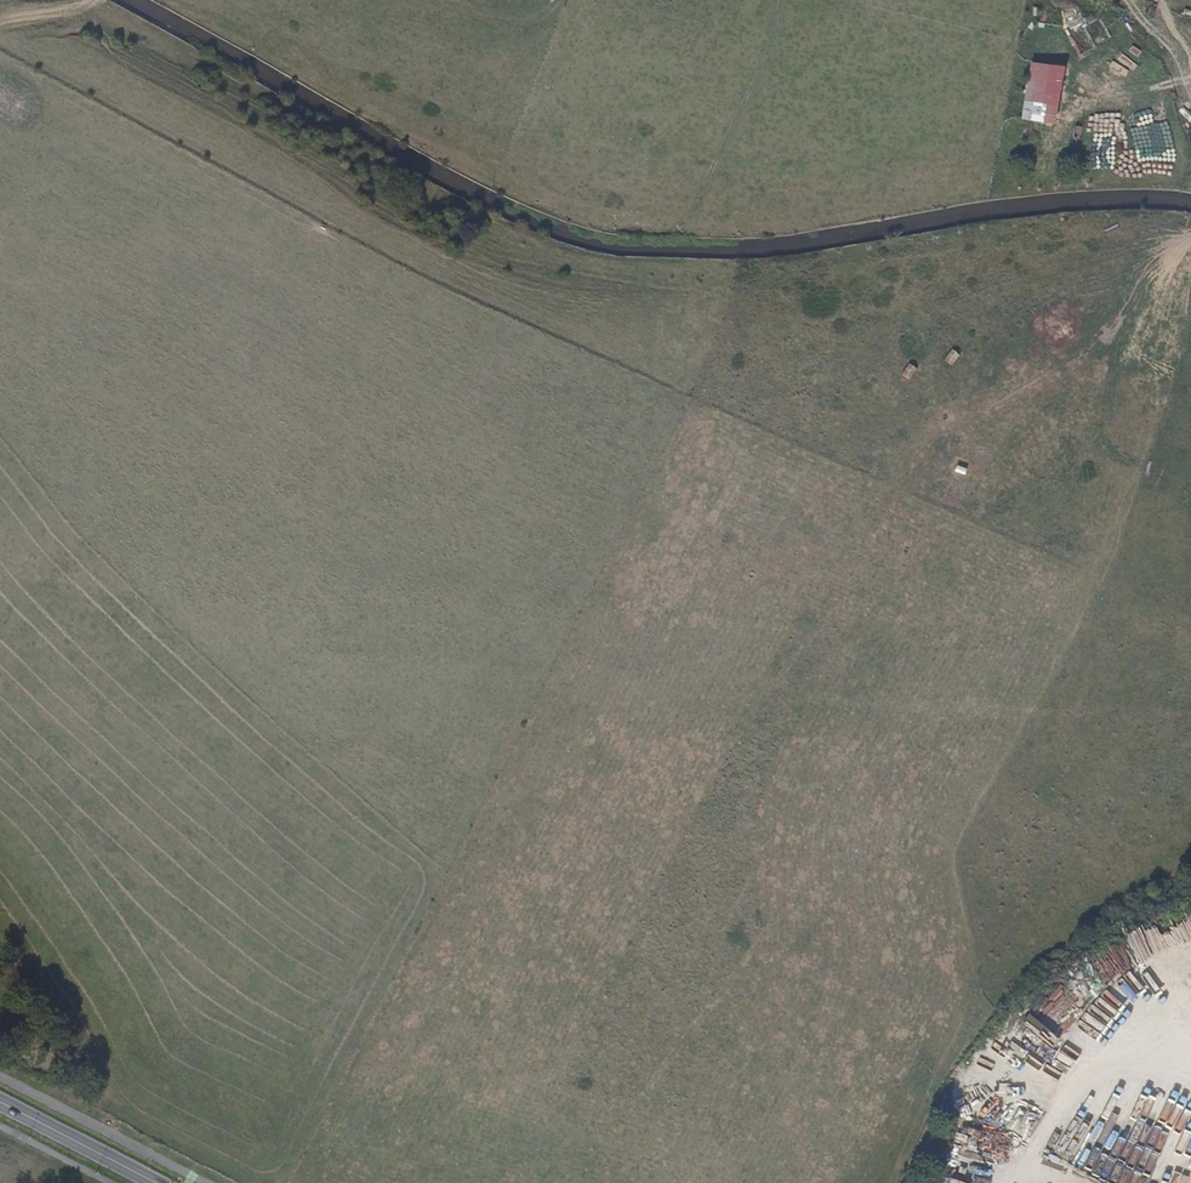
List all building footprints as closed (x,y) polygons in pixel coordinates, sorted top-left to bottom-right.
[(1021,118),(1041,122),(1050,62),(1030,59),(1021,118)] [(1012,1027),(1012,1047),(1028,1047),(1027,1027),(1012,1027)]
